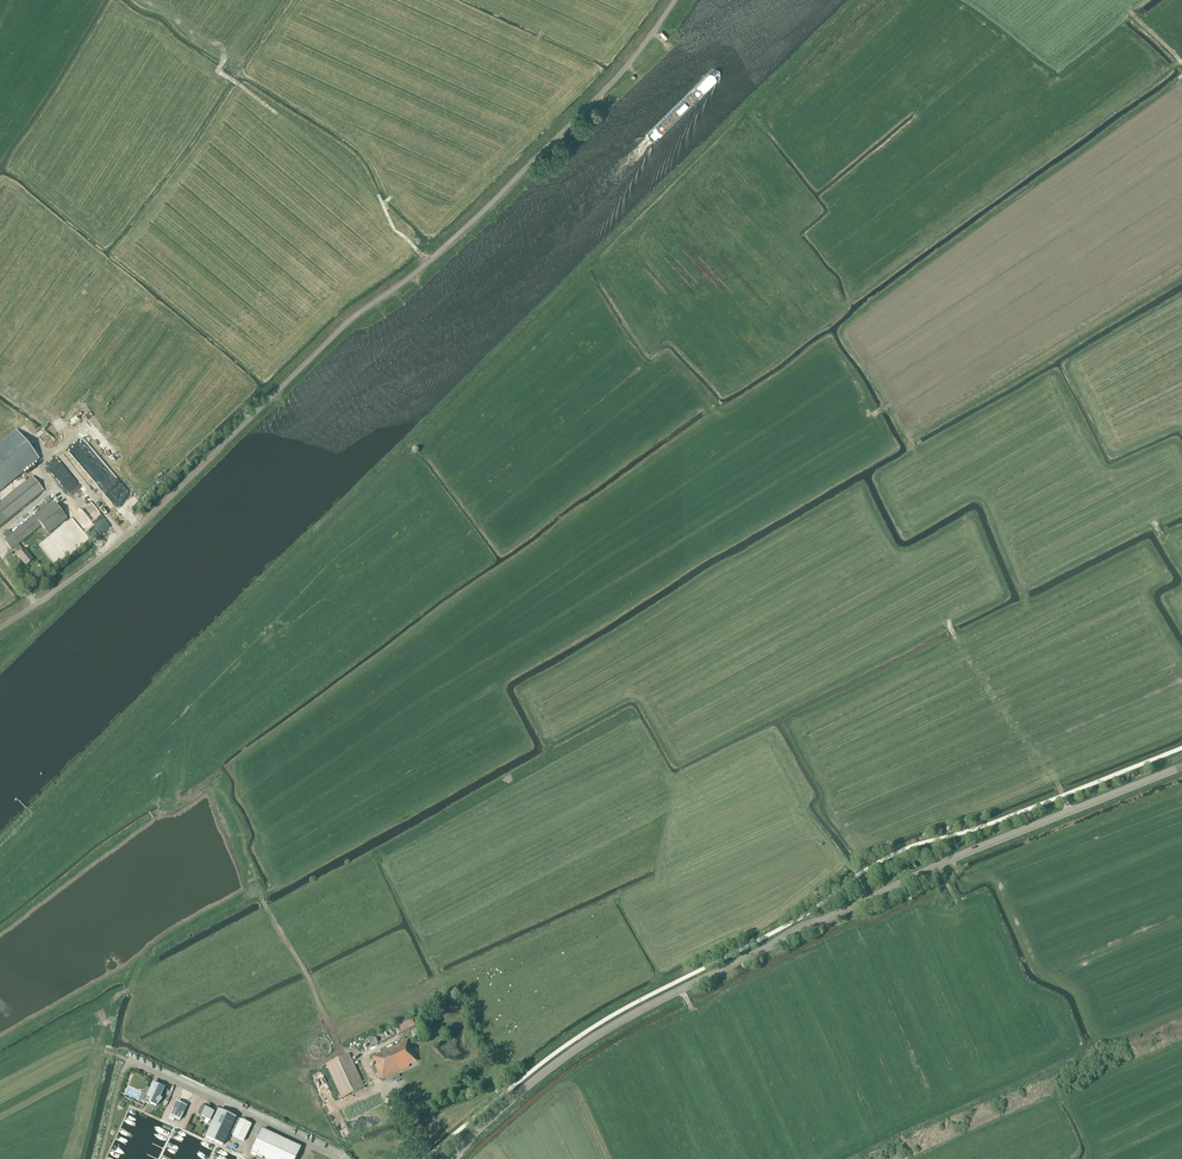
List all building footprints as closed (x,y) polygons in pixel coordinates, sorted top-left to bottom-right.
[(40,460),(17,431),(0,444),(0,493),(40,460)] [(32,476),(0,503),(0,527),(44,491),(32,476)] [(47,504),(52,501),(48,496),(43,500),(47,504)] [(49,534),(67,519),(64,515),(52,501),(4,541),(12,550),(14,548),(19,554),(18,555),(27,566),(34,560),(25,549),(23,550),(18,545),(42,526),(45,530),(49,534)] [(104,535),(113,528),(105,517),(101,519),(104,522),(100,525),(101,527),(99,528),(104,535)] [(415,1026),(412,1020),(399,1026),(402,1032),(415,1026)] [(390,1029),(384,1032),(387,1039),(393,1036),(390,1029)] [(372,1037),(367,1039),(370,1047),(378,1044),(374,1037),(372,1038),(372,1037)] [(404,1042),(404,1040),(400,1042),(401,1044),(372,1056),(375,1062),(373,1062),(375,1066),(371,1068),(374,1074),(376,1073),(377,1075),(378,1074),(381,1080),(409,1068),(408,1066),(416,1062),(407,1041),(404,1042)] [(348,1054),(325,1065),(341,1099),(364,1088),(348,1054)] [(152,1067),(179,1079),(181,1074),(178,1073),(179,1070),(155,1059),(152,1067)] [(160,1097),(164,1088),(153,1083),(148,1095),(146,1094),(143,1101),(149,1104),(149,1103),(156,1106),(162,1099),(160,1097)] [(180,1120),(186,1107),(177,1102),(170,1116),(180,1120)] [(214,1112),(205,1109),(206,1108),(201,1106),(198,1114),(203,1121),(205,1119),(210,1121),(210,1120),(214,1122),(206,1138),(223,1146),(235,1118),(219,1110),(219,1109),(216,1108),(214,1112)] [(244,1142),(252,1126),(240,1120),(233,1137),(244,1142)] [(252,1152),(267,1158),(295,1158),(300,1148),(262,1130),(252,1152)]
